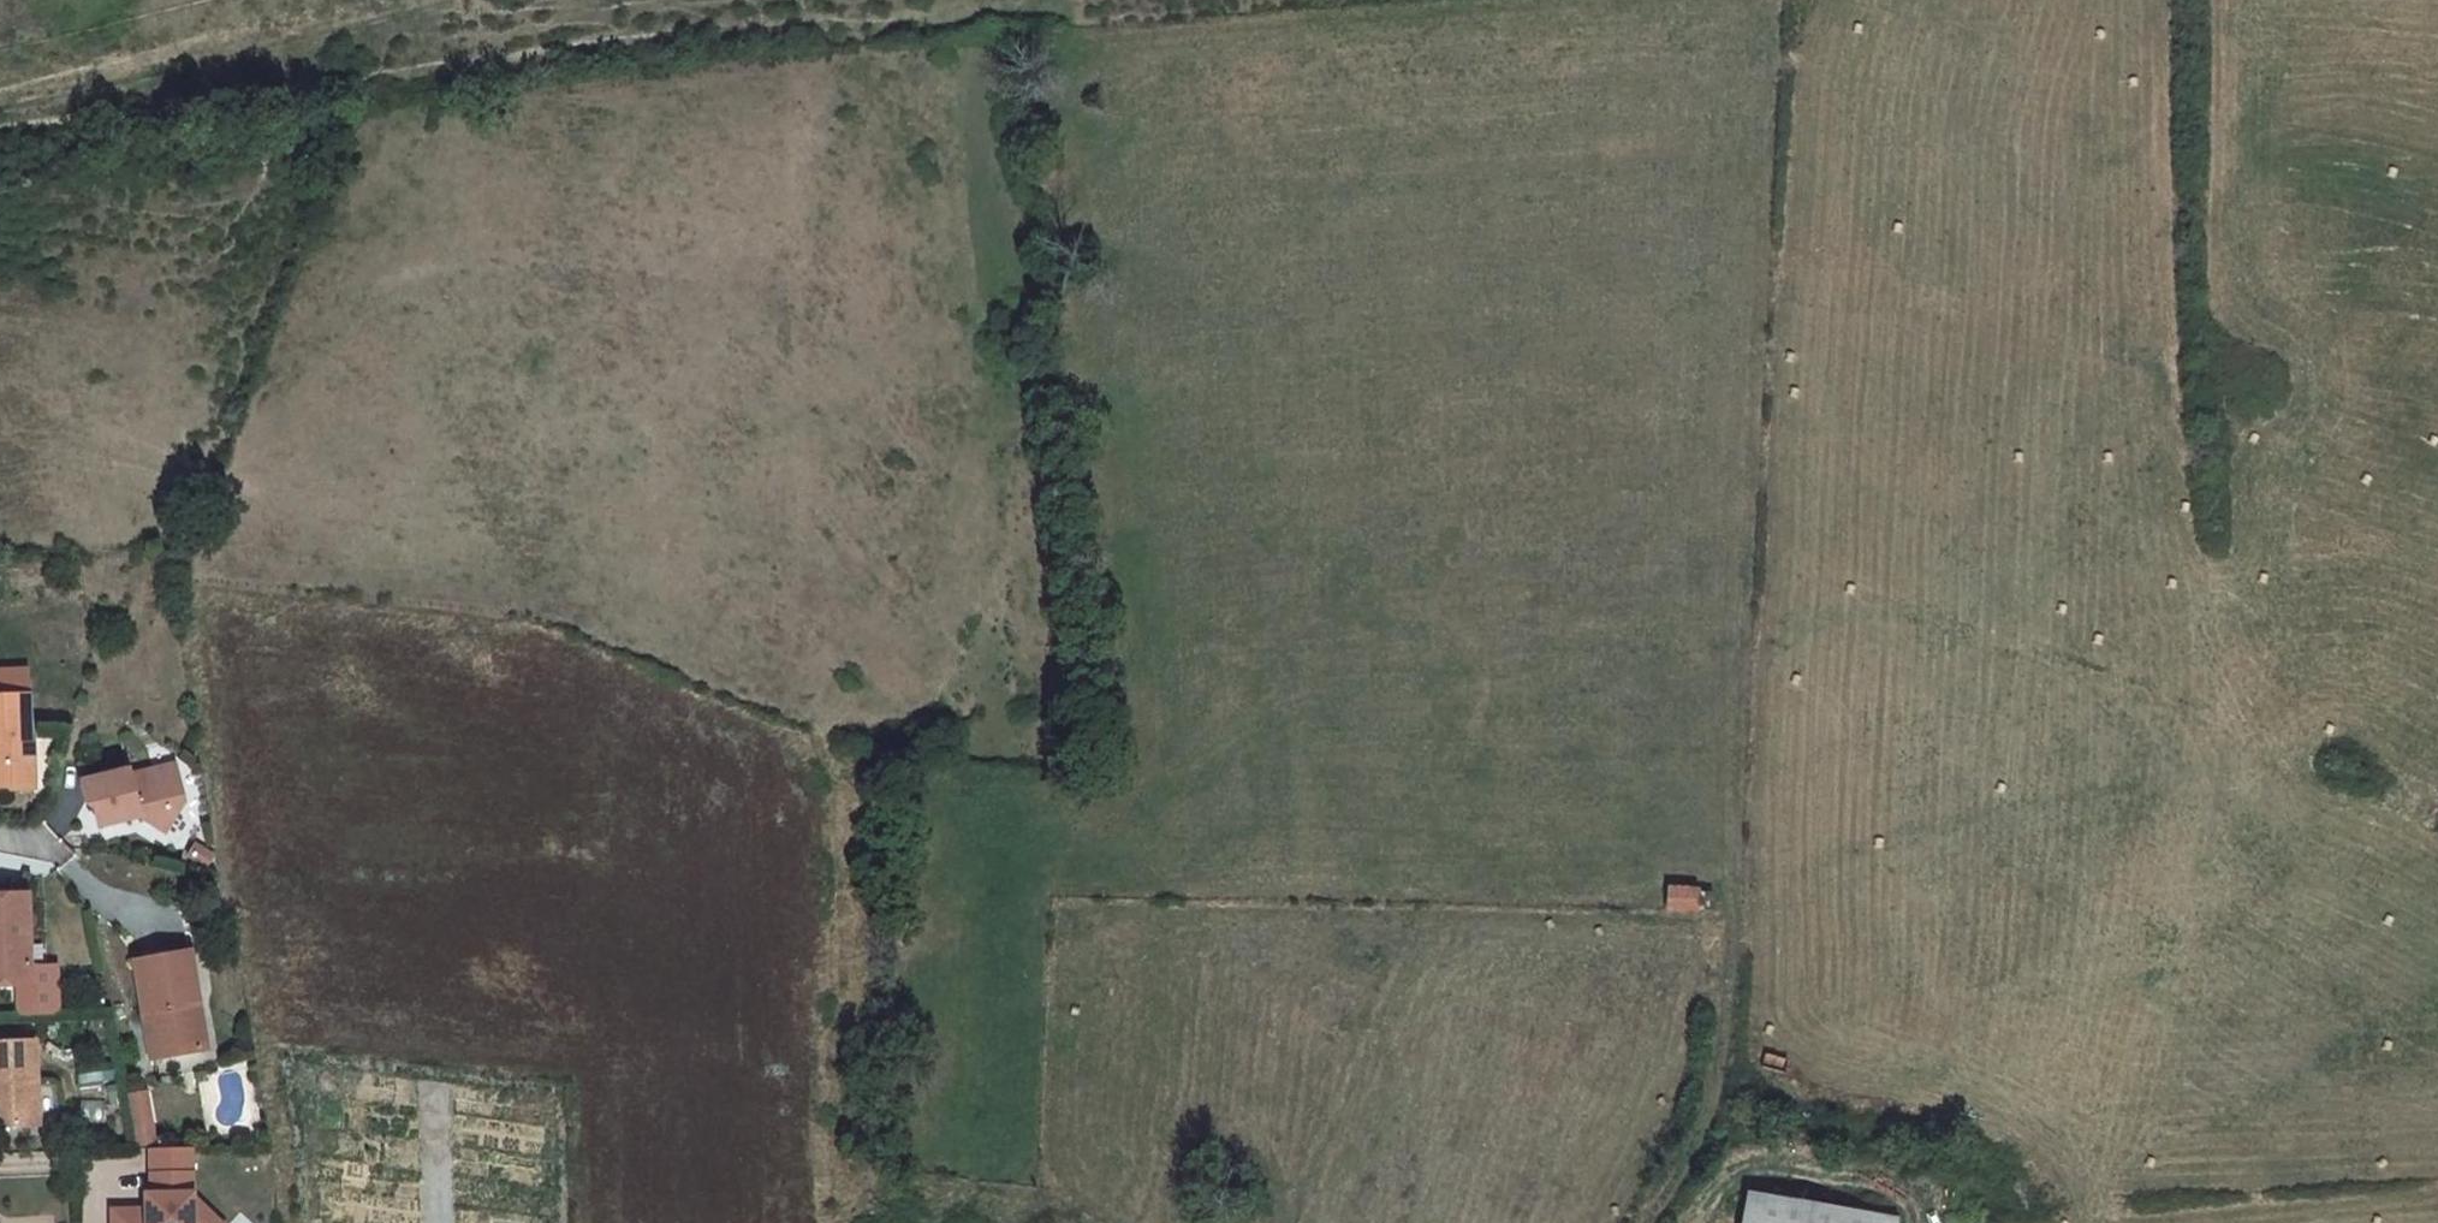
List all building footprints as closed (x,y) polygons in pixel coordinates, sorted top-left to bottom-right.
[(34,793),(33,743),(30,743),(28,700),(0,701),(0,794),(34,793)] [(91,803),(95,823),(136,816),(161,834),(176,813),(165,805),(176,790),(180,790),(176,767),(131,775),(130,769),(81,777),(84,798),(91,803)] [(1697,911),(1697,892),(1670,893),(1670,911),(1697,911)] [(33,990),(30,903),(0,904),(0,992),(33,990)] [(137,963),(155,1062),(204,1052),(196,1008),(203,1006),(193,953),(137,963)] [(196,1008),(204,1052),(211,1051),(203,1006),(196,1008)] [(0,1130),(42,1128),(38,1047),(0,1049),(0,1124),(0,1130)] [(149,1094),(132,1098),(138,1129),(154,1126),(149,1094)] [(204,1214),(193,1215),(192,1178),(151,1179),(152,1200),(152,1212),(145,1212),(146,1216),(112,1217),(112,1222),(214,1222),(204,1214)] [(1893,1221),(1739,1192),(1734,1222),(1893,1222),(1893,1221)]
